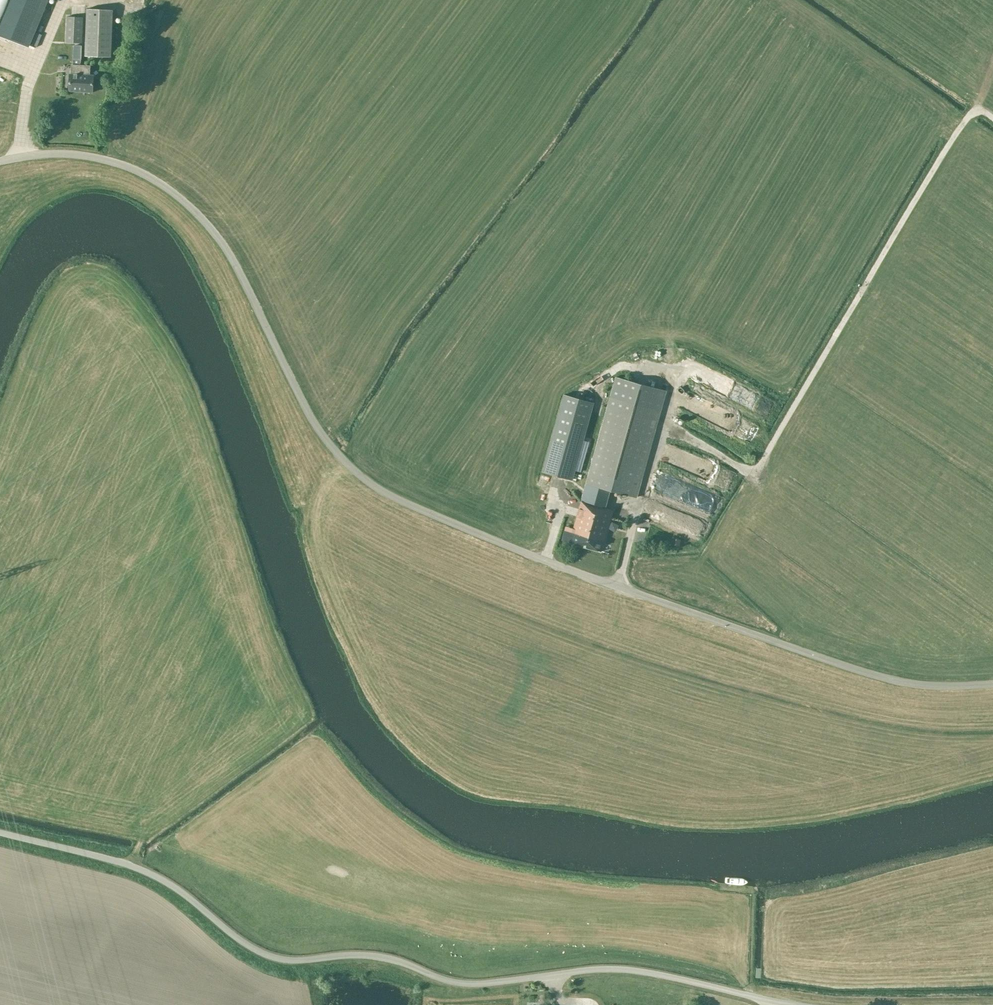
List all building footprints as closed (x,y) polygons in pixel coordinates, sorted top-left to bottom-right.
[(29,48),(49,0),(0,0),(0,36),(29,48)] [(86,55),(112,56),(114,9),(88,8),(86,55)] [(83,17),(67,16),(66,43),(82,43),(83,17)] [(74,45),(73,59),(73,66),(72,66),(71,75),(70,75),(69,91),(93,92),(94,76),(90,75),(90,67),(81,67),(81,58),(81,46),(74,45)] [(666,390),(618,377),(587,484),(636,498),(666,390)] [(736,381),(732,387),(734,389),(729,396),(738,403),(741,400),(741,401),(749,391),(736,381)] [(682,397),(678,404),(738,435),(745,421),(725,410),(724,413),(720,411),(721,408),(713,403),(709,409),(702,405),(705,400),(688,392),(685,398),(682,397)] [(565,394),(543,471),(571,480),(594,403),(565,394)] [(574,479),(579,481),(583,466),(578,465),(574,479)] [(613,510),(581,501),(570,543),(601,552),(613,510)]
